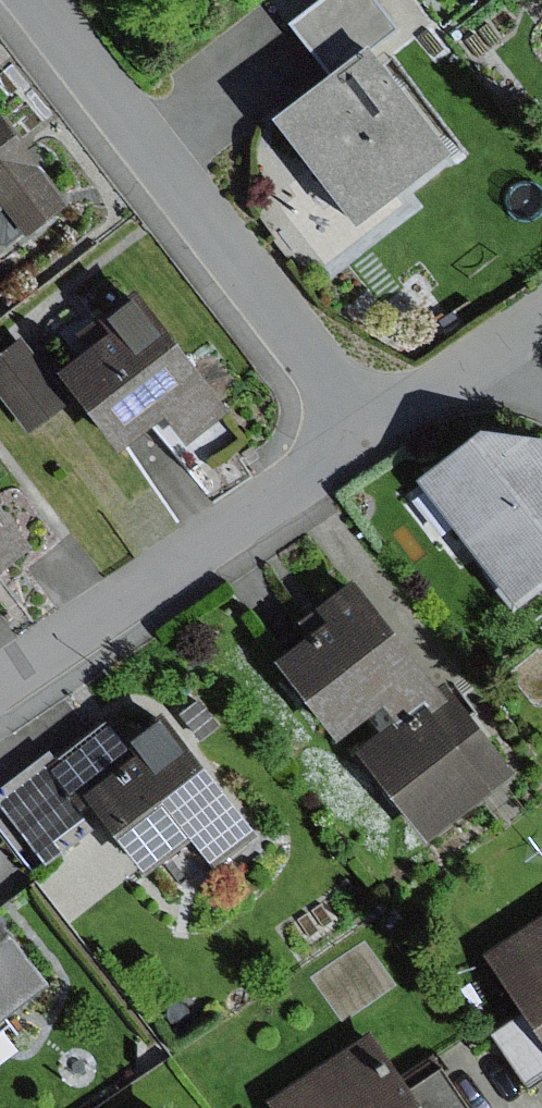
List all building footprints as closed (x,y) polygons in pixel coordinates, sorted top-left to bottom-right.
[(329,83),(362,57),(394,32),(370,0),(321,0),(286,27),(329,83)] [(329,83),(268,130),(351,235),(444,162),(362,57),(329,83)] [(24,245),(68,211),(0,123),(0,213),(24,245)] [(105,336),(51,377),(71,402),(113,454),(142,432),(159,419),(182,449),(225,416),(134,298),(98,326),(105,336)] [(0,358),(0,397),(31,435),(71,402),(51,377),(21,340),(0,358)] [(418,487),(514,608),(541,586),(541,448),(475,442),(418,487)] [(27,551),(0,516),(0,572),(27,551)] [(324,630),(274,667),(331,744),(378,709),(395,732),(437,698),(351,584),(311,613),(324,630)] [(395,732),(358,762),(425,845),(511,776),(448,698),(441,704),(437,698),(395,732)] [(106,724),(48,772),(136,879),(185,839),(209,869),(250,836),(157,722),(125,747),(106,724)] [(483,960),(541,1047),(541,920),(483,960)] [(43,992),(0,935),(0,1024),(43,992)] [(267,1107),(268,1107),(413,1107),(403,1094),(365,1040),(267,1107)] [(403,1094),(413,1107),(463,1107),(438,1070),(403,1094)]
